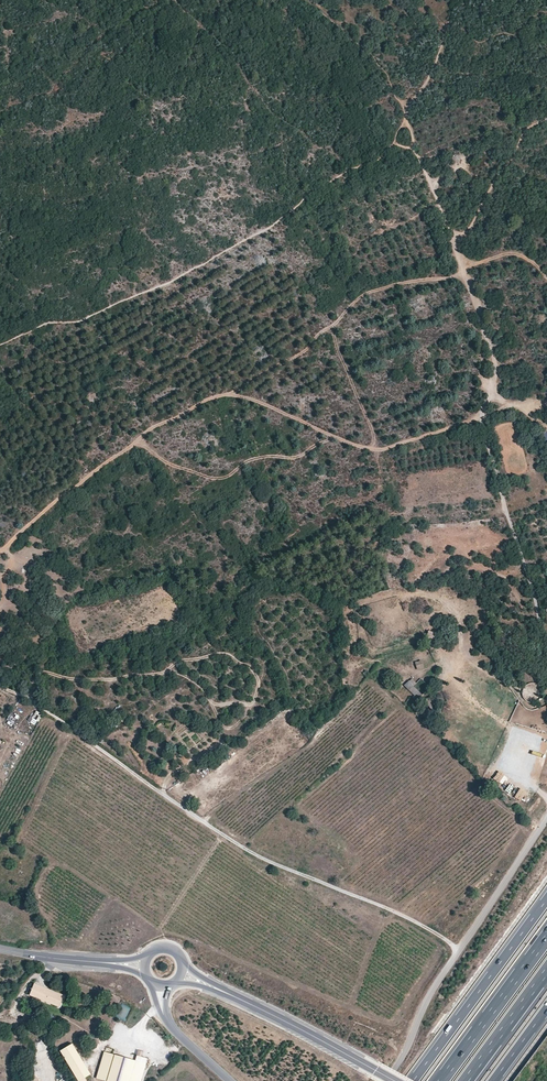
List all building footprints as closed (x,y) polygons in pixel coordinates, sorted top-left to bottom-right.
[(457,164),(466,159),(462,152),(453,157),(457,164)] [(546,440),(546,431),(546,429),(539,433),(543,442),(546,440)] [(421,661),(415,663),(418,670),(424,668),(421,661)] [(418,699),(423,695),(416,688),(419,686),(411,679),(404,686),(418,699)] [(28,721),(35,726),(42,715),(36,710),(28,721)] [(63,995),(33,984),(29,994),(59,1006),(63,995)] [(115,1016),(125,1022),(132,1009),(122,1004),(115,1016)] [(62,1050),(78,1080),(79,1080),(90,1075),(74,1044),(62,1050)] [(104,1053),(97,1079),(103,1080),(141,1080),(146,1064),(104,1053)]
